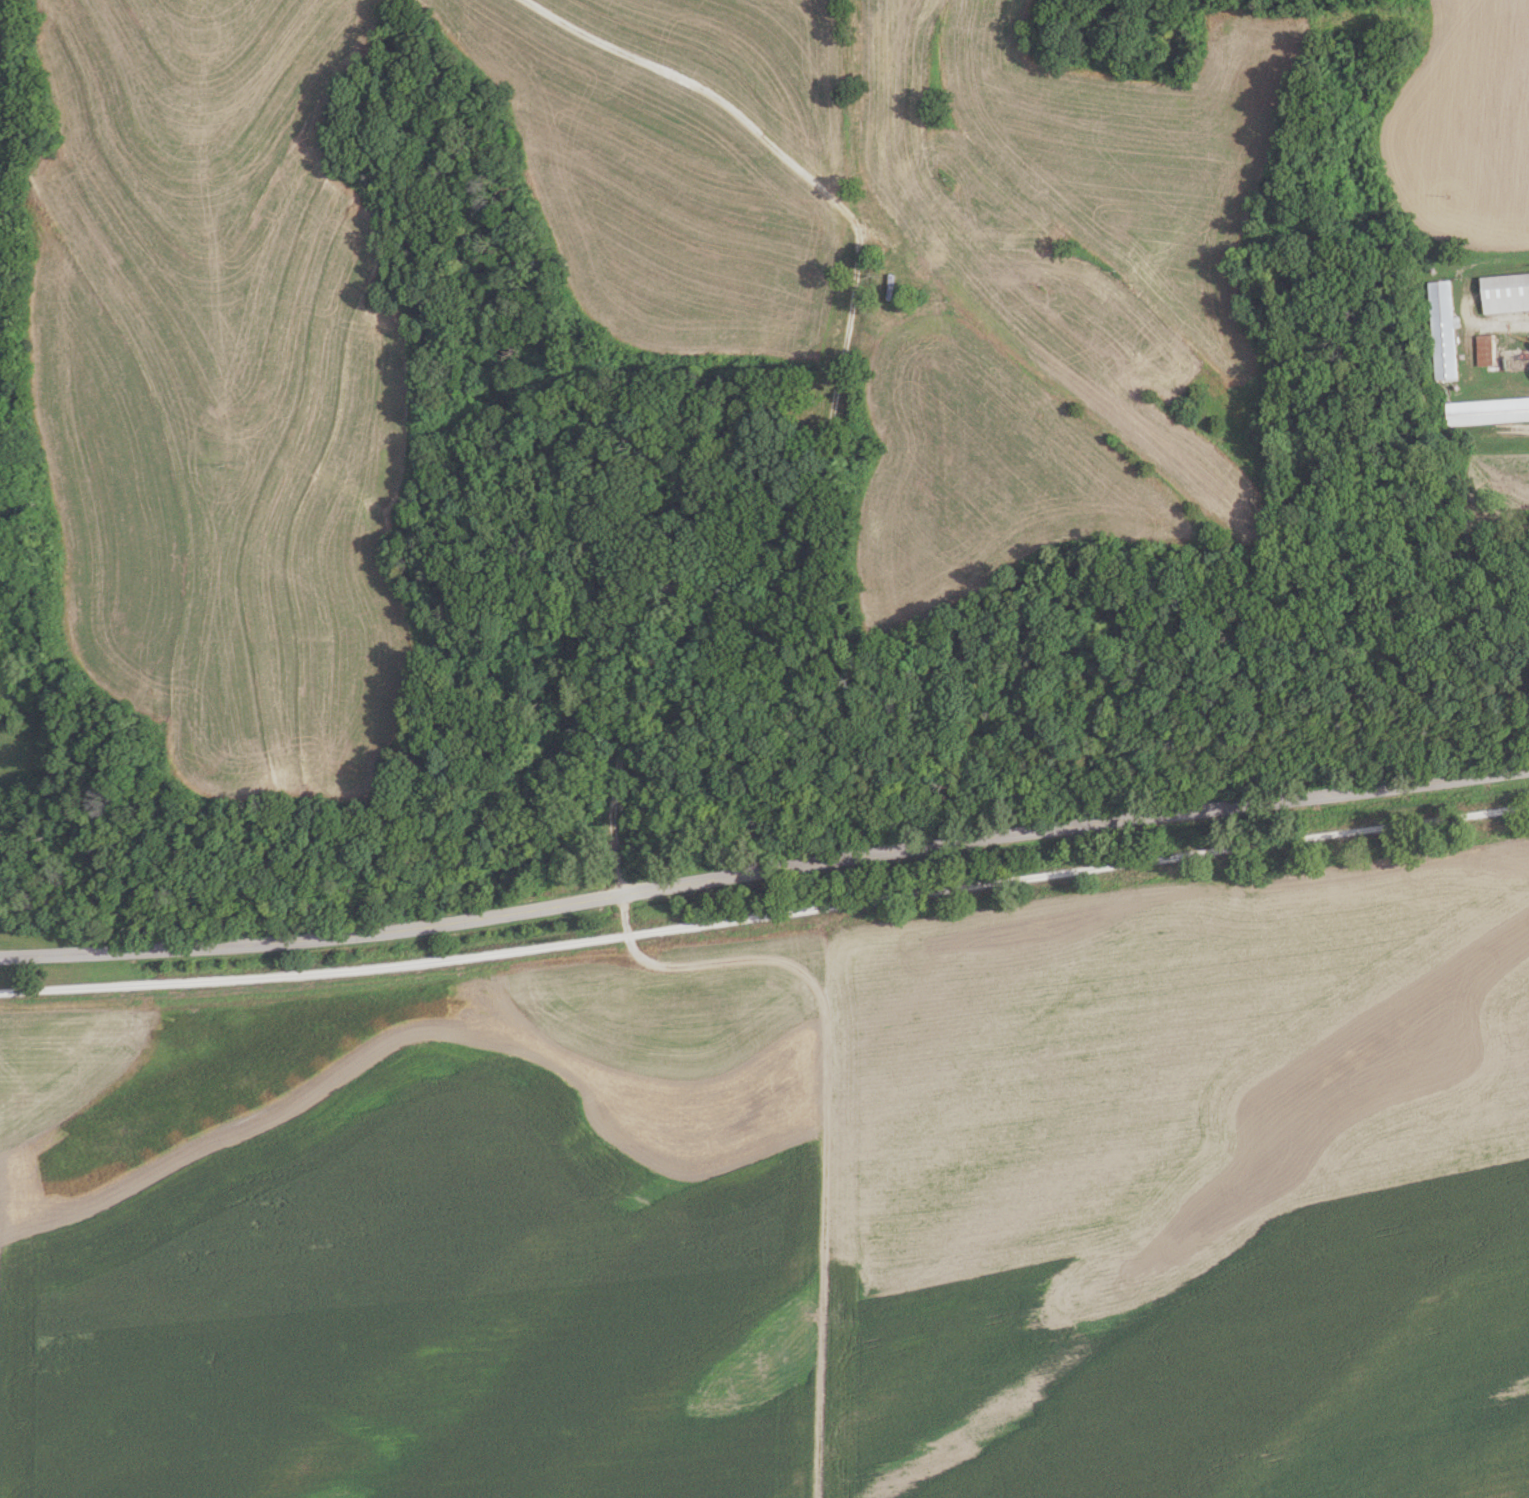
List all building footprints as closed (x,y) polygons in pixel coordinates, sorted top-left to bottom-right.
[(915,269),(903,268),(903,248),(895,248),(895,255),(884,255),(884,283),(915,283),(915,269)] [(941,259),(941,248),(930,248),(930,259),(941,259)] [(1481,277),(1483,313),(1528,311),(1528,274),(1481,277)] [(1429,282),(1433,379),(1456,378),(1452,281),(1429,282)] [(1495,334),(1476,334),(1476,366),(1495,366),(1495,334)] [(1444,402),(1446,425),(1528,421),(1528,398),(1444,402)]
